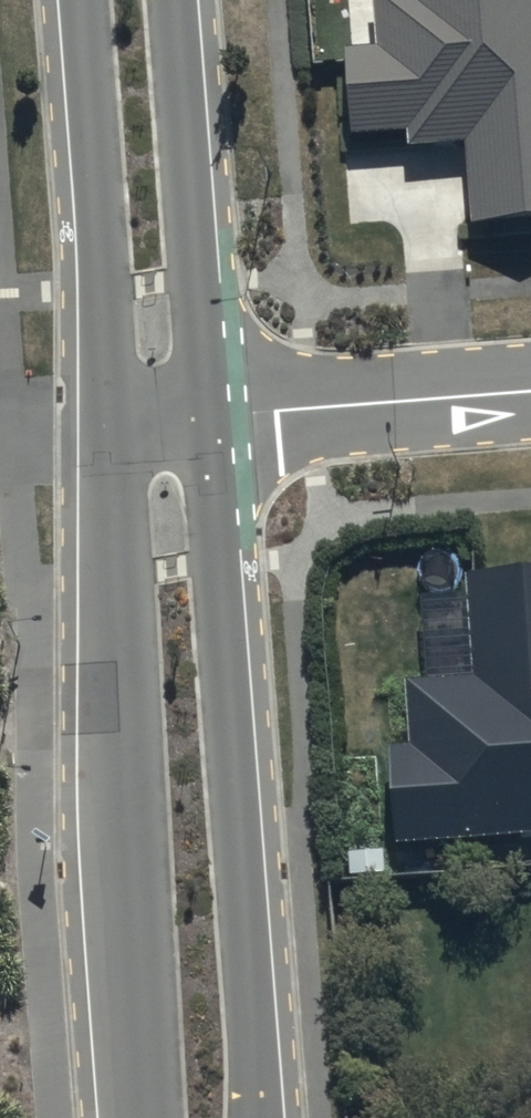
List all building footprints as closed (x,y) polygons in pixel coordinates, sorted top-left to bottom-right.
[(376,42),(342,42),(347,126),(404,123),(405,141),(461,139),(466,216),(530,210),(530,0),(373,0),(376,42)] [(390,830),(530,823),(530,556),(463,559),(468,666),(406,669),(409,737),(385,738),(390,830)]
